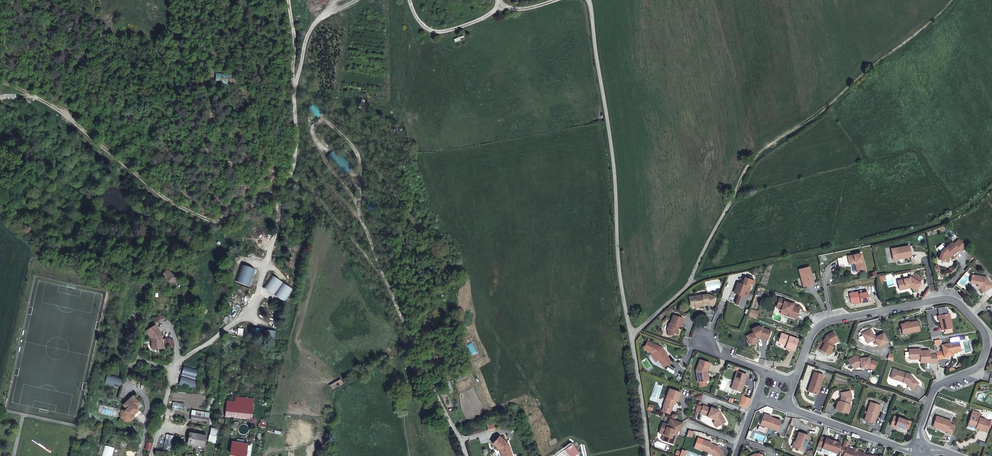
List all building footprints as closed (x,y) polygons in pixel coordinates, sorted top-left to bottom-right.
[(951,243),(940,252),(936,259),(943,263),(946,257),(949,255),(950,256),(957,251),(951,243)] [(908,246),(890,250),(892,261),(911,257),(908,246)] [(856,264),(858,272),(865,271),(863,261),(862,261),(861,254),(837,259),(838,267),(853,263),(854,263),(856,264)] [(808,266),(798,269),(800,277),(802,277),(804,286),(813,284),(808,266)] [(907,280),(897,282),(898,291),(906,290),(907,288),(908,288),(914,291),(918,284),(918,283),(920,279),(913,276),(911,280),(908,279),(907,280)] [(990,289),(985,281),(971,278),(969,285),(976,287),(975,290),(977,290),(980,295),(990,289)] [(739,294),(738,296),(735,305),(742,308),(749,288),(751,289),(753,282),(744,279),(741,286),(736,285),(734,292),(739,294)] [(867,292),(859,294),(859,292),(850,294),(852,304),(861,302),(861,303),(869,302),(867,292)] [(701,294),(688,297),(690,304),(694,303),(694,305),(698,304),(699,306),(703,305),(703,303),(704,303),(712,306),(715,297),(707,294),(701,295),(701,294)] [(794,305),(789,304),(783,302),(784,300),(779,298),(776,307),(778,308),(778,310),(785,312),(789,314),(789,315),(796,318),(799,309),(794,307),(794,305)] [(938,315),(941,331),(951,329),(949,314),(938,315)] [(669,336),(676,335),(675,331),(675,330),(675,329),(677,326),(679,327),(682,319),(673,315),(670,323),(668,326),(668,330),(669,336)] [(899,324),(900,329),(901,333),(908,332),(908,333),(918,332),(916,321),(899,324)] [(152,323),(144,329),(150,336),(151,343),(156,347),(162,346),(161,333),(152,323)] [(753,332),(746,336),(748,341),(750,339),(752,343),(757,341),(756,338),(755,337),(757,336),(758,337),(767,340),(770,331),(757,326),(751,329),(753,332)] [(873,340),(876,342),(879,347),(888,342),(883,333),(877,337),(875,336),(871,329),(862,333),(866,341),(870,342),(873,340)] [(829,355),(833,347),(832,346),(834,342),(838,340),(835,333),(827,336),(824,342),(825,342),(821,350),(829,355)] [(797,339),(781,334),(778,342),(786,345),(785,347),(794,350),(797,339)] [(662,361),(666,366),(672,362),(668,356),(669,356),(664,349),(661,347),(662,346),(647,341),(644,349),(654,353),(658,356),(659,356),(662,361)] [(824,343),(821,341),(817,347),(821,350),(825,342),(824,342),(824,343)] [(960,351),(958,342),(942,345),(944,357),(953,355),(953,353),(960,351)] [(936,354),(929,354),(929,351),(920,352),(920,349),(909,350),(910,359),(920,359),(921,362),(930,362),(930,363),(938,363),(936,354)] [(660,362),(662,361),(659,356),(658,356),(654,353),(653,355),(657,358),(660,362)] [(853,357),(848,360),(853,368),(856,365),(860,365),(860,367),(861,368),(869,368),(873,370),(877,362),(873,360),(869,361),(869,358),(860,358),(860,356),(853,357)] [(699,360),(696,370),(698,382),(706,380),(704,372),(706,371),(709,363),(699,360)] [(911,375),(896,370),(893,378),(899,380),(901,379),(904,380),(903,382),(906,383),(911,390),(918,384),(911,375)] [(737,372),(731,388),(740,392),(743,384),(744,384),(747,375),(737,372)] [(823,375),(814,372),(807,391),(816,394),(823,375)] [(680,393),(669,389),(663,405),(672,409),(675,400),(677,401),(680,393)] [(850,398),(847,392),(839,395),(841,399),(840,402),(837,402),(835,409),(847,413),(850,405),(847,404),(848,401),(849,401),(850,399),(850,398)] [(141,407),(134,400),(125,409),(129,412),(124,416),(124,420),(127,423),(131,423),(135,419),(134,418),(140,413),(137,410),(141,407)] [(864,420),(873,423),(880,404),(870,401),(864,420)] [(254,405),(228,402),(226,418),(252,421),(254,405)] [(708,416),(714,418),(718,425),(725,421),(720,411),(718,410),(719,409),(710,406),(710,407),(703,404),(700,412),(708,415),(708,416)] [(972,411),(971,415),(968,424),(975,426),(975,428),(982,430),(983,426),(987,427),(989,421),(978,417),(980,413),(972,411)] [(761,424),(777,430),(781,420),(764,414),(761,424)] [(124,420),(124,416),(123,415),(122,421),(126,425),(132,425),(137,421),(135,419),(131,423),(127,423),(124,420)] [(939,425),(939,427),(946,429),(946,431),(950,433),(953,423),(950,422),(951,420),(935,415),(933,423),(939,425)] [(904,429),(907,421),(893,416),(890,426),(895,427),(904,429)] [(683,422),(670,418),(668,424),(662,422),(659,432),(663,434),(665,436),(664,439),(669,441),(675,441),(677,434),(676,434),(677,430),(680,431),(683,422)] [(804,450),(810,434),(799,431),(794,446),(804,450)] [(503,455),(510,455),(509,455),(512,455),(508,444),(499,436),(492,443),(500,449),(501,449),(501,451),(500,452),(502,455),(503,455)] [(821,436),(817,446),(822,448),(826,437),(821,436)] [(822,448),(829,450),(834,438),(831,437),(830,439),(826,437),(822,448)] [(208,440),(191,438),(190,450),(207,452),(208,440)] [(707,451),(707,452),(711,454),(713,455),(715,455),(721,451),(716,445),(712,444),(713,443),(710,442),(710,441),(702,438),(699,448),(707,451)] [(834,438),(829,450),(837,453),(840,442),(837,441),(838,439),(834,438)] [(175,440),(168,439),(164,455),(167,455),(171,455),(175,440)] [(231,442),(230,455),(237,455),(246,455),(248,444),(231,442)] [(852,449),(847,447),(846,447),(845,448),(842,446),(839,453),(843,455),(849,455),(852,449)]
